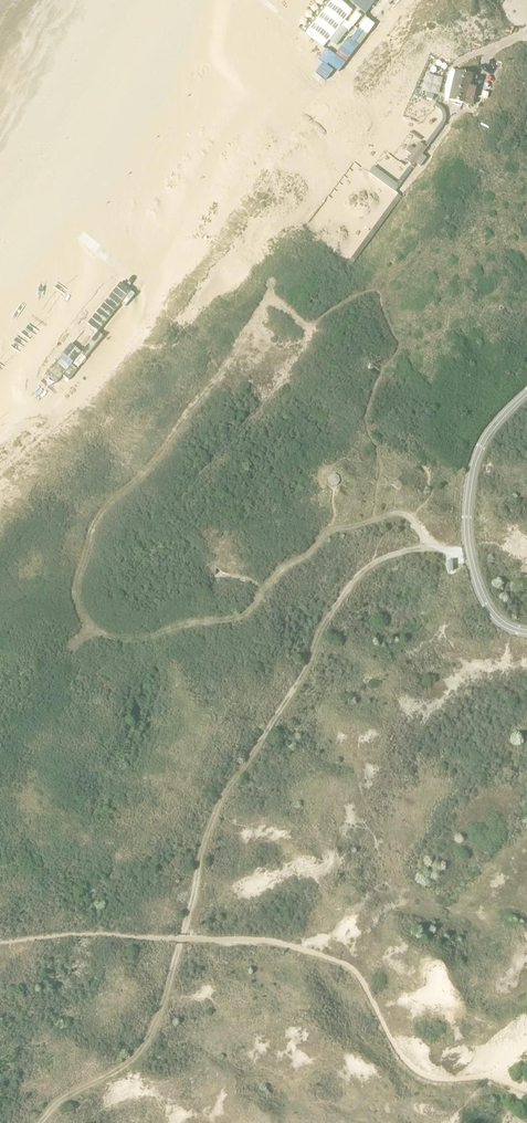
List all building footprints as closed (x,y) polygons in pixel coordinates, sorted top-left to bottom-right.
[(376,22),(393,0),(353,0),(351,3),(376,22)] [(465,87),(468,75),(454,72),(447,100),(468,105),(472,88),(465,87)] [(428,146),(444,124),(446,119),(446,115),(444,111),(441,107),(436,104),(434,106),(438,108),(442,112),(443,117),(441,122),(437,129),(425,144),(428,146)] [(426,148),(420,143),(415,149),(409,145),(404,152),(410,155),(405,161),(413,167),(416,164),(420,167),(426,158),(422,155),(426,148)] [(411,169),(409,167),(396,184),(373,167),(368,173),(395,192),(411,169)] [(401,197),(398,194),(345,266),(349,269),(401,197)] [(330,475),(328,479),(329,483),(333,486),(337,485),(340,482),(339,477),(335,474),(330,475)]
